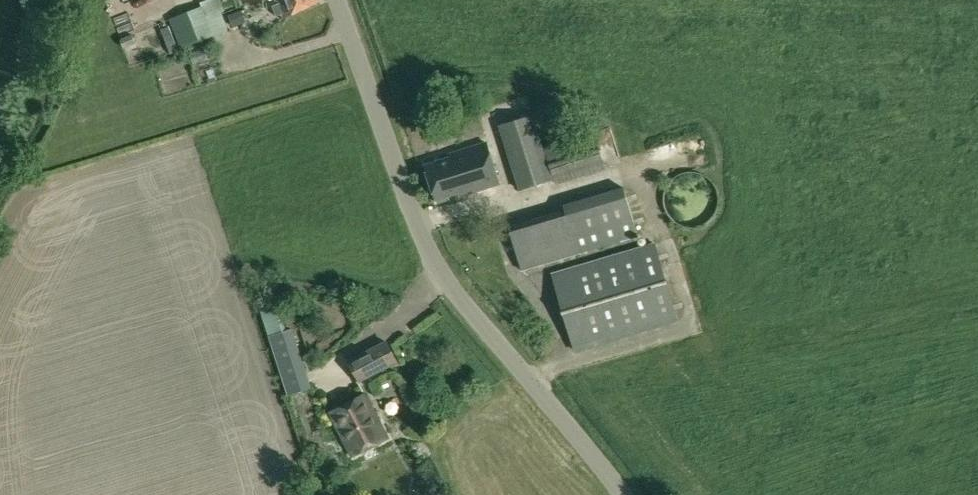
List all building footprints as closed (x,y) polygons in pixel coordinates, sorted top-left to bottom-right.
[(279,2),(273,5),(277,15),(283,13),(284,17),(320,1),(320,0),(278,0),(279,2)] [(188,45),(215,35),(207,17),(203,5),(177,15),(188,45)] [(242,11),(229,15),(233,25),(246,21),(242,11)] [(120,38),(124,47),(136,43),(132,34),(120,38)] [(499,124),(520,189),(552,178),(531,114),(499,124)] [(556,182),(605,166),(594,131),(545,147),(556,182)] [(425,166),(436,199),(438,202),(449,199),(448,195),(458,192),(459,196),(500,183),(487,143),(451,154),(452,157),(425,166)] [(508,225),(522,271),(639,236),(624,186),(565,203),(566,207),(508,225)] [(551,273),(574,352),(679,321),(655,242),(551,273)] [(278,296),(259,302),(265,322),(270,336),(269,336),(288,395),(312,387),(292,328),(289,329),(284,316),(278,296)] [(348,361),(359,381),(397,360),(386,341),(348,361)] [(329,411),(353,457),(388,438),(364,393),(329,411)]
